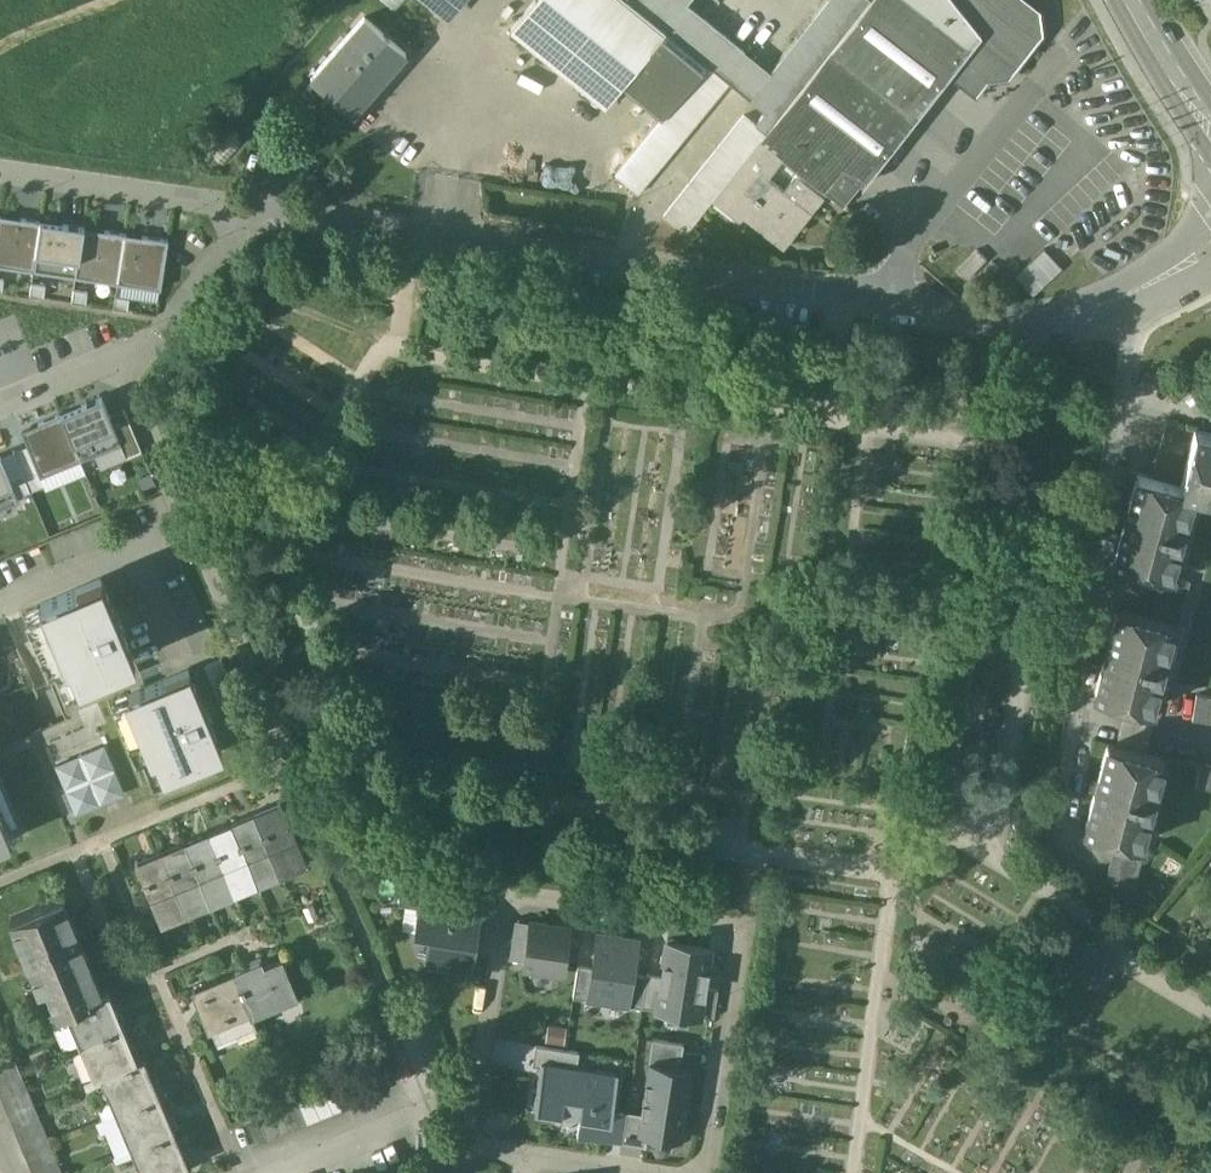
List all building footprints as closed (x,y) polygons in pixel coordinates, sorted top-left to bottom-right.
[(444,22),(461,0),(419,0),(444,22)] [(622,0),(534,0),(508,33),(602,108),(618,89),(618,88),(663,33),(622,0)] [(676,0),(622,0),(663,33),(704,66),(727,84),(746,99),(766,73),(683,6),(676,0)] [(746,99),(762,113),(773,122),(827,52),(828,51),(867,1),(868,0),(823,0),(766,73),(746,99)] [(905,0),(868,0),(867,1),(828,51),(827,52),(913,118),(929,97),(948,73),(967,48),(905,0)] [(953,0),(905,0),(967,48),(979,33),(953,0)] [(979,33),(967,48),(948,73),(972,92),(986,74),(1004,70),(1036,30),(1032,11),(1018,0),(953,0),(979,33)] [(403,55),(362,20),(309,80),(350,116),(403,55)] [(663,33),(618,88),(618,89),(659,122),(704,66),(663,33)] [(913,118),(827,52),(773,122),(763,135),(760,140),(775,152),(782,157),(825,190),(841,170),(859,184),(861,185),(913,118)] [(659,122),(659,123),(681,141),(727,84),(704,66),(659,122)] [(773,122),(762,113),(753,126),(763,135),(773,122)] [(741,116),(663,217),(685,234),(744,160),(760,140),(763,135),(753,126),(741,116)] [(659,123),(614,179),(636,197),(681,141),(659,123)] [(760,140),(744,160),(759,172),(775,152),(760,140)] [(775,152),(759,172),(766,178),(782,157),(775,152)] [(759,172),(744,160),(711,202),(738,223),(742,217),(764,234),(770,228),(788,242),(811,213),(783,191),(766,178),(759,172)] [(859,184),(841,170),(825,190),(843,205),(859,184)] [(823,198),(795,176),(783,191),(811,213),(823,198)] [(35,271),(42,222),(0,216),(0,266),(35,271)] [(35,271),(77,277),(84,228),(42,222),(35,271)] [(77,277),(119,284),(126,234),(84,228),(77,277)] [(119,284),(161,290),(168,241),(126,234),(119,284)] [(1045,249),(1016,277),(1034,296),(1063,269),(1045,249)] [(979,250),(960,270),(971,279),(989,260),(979,250)] [(31,296),(45,298),(46,286),(33,284),(31,296)] [(73,301),(87,303),(88,291),(75,289),(73,301)] [(115,308),(129,310),(130,298),(117,296),(115,308)] [(102,396),(61,414),(81,460),(94,454),(122,442),(111,417),(102,396)] [(122,442),(128,457),(143,450),(125,411),(111,417),(122,442)] [(28,446),(41,477),(81,460),(61,414),(39,423),(40,426),(22,433),(28,446)] [(1195,431),(1167,423),(1152,479),(1181,487),(1195,431)] [(1195,431),(1181,487),(1194,490),(1210,495),(1210,435),(1195,431)] [(128,457),(122,442),(94,454),(100,469),(128,457)] [(28,446),(14,452),(31,491),(45,486),(41,477),(28,446)] [(14,452),(1,457),(18,497),(31,491),(14,452)] [(19,500),(18,497),(1,457),(0,456),(0,508),(19,500)] [(1152,479),(1138,475),(1115,563),(1162,575),(1171,578),(1171,576),(1194,490),(1152,479)] [(1171,578),(1162,575),(1158,590),(1186,597),(1190,582),(1171,576),(1171,578)] [(80,683),(135,661),(101,578),(42,603),(49,621),(33,628),(39,642),(49,638),(60,663),(55,665),(59,674),(74,667),(80,683)] [(1186,597),(1158,590),(1155,603),(1183,610),(1186,597)] [(1183,610),(1155,603),(1151,617),(1174,623),(1174,625),(1179,626),(1183,610)] [(1151,617),(1119,609),(1096,696),(1128,705),(1151,711),(1152,710),(1174,625),(1174,623),(1151,617)] [(223,706),(238,700),(221,661),(207,667),(223,706)] [(222,751),(187,670),(128,696),(136,713),(120,719),(126,734),(138,729),(148,752),(142,755),(147,765),(162,758),(168,774),(222,751)] [(1196,696),(1192,722),(1210,725),(1210,698),(1196,696)] [(1151,711),(1128,705),(1124,718),(1152,725),(1156,711),(1152,710),(1151,711)] [(1152,725),(1124,718),(1120,732),(1149,739),(1152,725)] [(1149,739),(1120,732),(1117,746),(1145,754),(1149,739)] [(1117,746),(1108,744),(1085,831),(1117,839),(1141,845),(1141,844),(1164,759),(1117,746)] [(77,814),(125,793),(105,747),(57,768),(77,814)] [(1200,763),(1196,788),(1210,790),(1210,764),(1200,763)] [(279,807),(257,816),(280,871),(302,861),(304,866),(307,865),(280,802),(277,803),(279,807)] [(257,816),(233,826),(256,881),(280,871),(257,816)] [(233,826),(209,836),(232,890),(256,881),(233,826)] [(209,836),(186,846),(208,900),(232,890),(209,836)] [(1141,845),(1117,839),(1114,853),(1142,860),(1146,846),(1141,844),(1141,845)] [(208,900),(186,846),(162,856),(184,910),(208,900)] [(1142,860),(1114,853),(1110,867),(1138,874),(1142,860)] [(184,910),(162,856),(139,866),(137,862),(135,863),(161,925),(164,924),(162,920),(184,910)] [(1138,874),(1110,867),(1106,882),(1134,890),(1138,874)] [(403,878),(400,901),(421,904),(457,909),(460,886),(403,878)] [(75,927),(62,896),(11,917),(34,972),(40,969),(57,1010),(65,1007),(101,992),(73,927),(75,927)] [(421,904),(417,933),(429,935),(425,963),(471,970),(479,913),(457,909),(421,904)] [(570,928),(532,923),(531,927),(531,928),(526,961),(525,968),(563,974),(570,928)] [(531,928),(516,926),(511,959),(526,961),(531,928)] [(639,938),(598,933),(593,968),(588,999),(629,1005),(634,973),(639,938)] [(662,977),(658,1009),(701,1016),(705,988),(710,950),(667,944),(662,977)] [(264,965),(261,959),(232,971),(233,974),(251,1016),(298,997),(282,958),(264,965)] [(593,968),(579,966),(574,998),(588,999),(593,968)] [(647,975),(634,973),(629,1005),(643,1007),(647,975)] [(251,1016),(233,974),(194,990),(217,1045),(256,1028),(251,1016)] [(662,977),(647,975),(643,1007),(658,1009),(662,977)] [(720,991),(705,988),(701,1016),(716,1018),(720,991)] [(101,992),(65,1007),(80,1043),(121,1026),(106,990),(101,992)] [(121,1026),(80,1043),(95,1079),(101,1076),(136,1062),(121,1026)] [(684,1045),(653,1040),(650,1062),(681,1067),(684,1045)] [(579,1068),(581,1053),(537,1046),(534,1063),(542,1065),(542,1063),(579,1068)] [(136,1062),(101,1076),(116,1112),(158,1095),(143,1059),(136,1062)] [(0,1068),(0,1084),(22,1075),(16,1061),(0,1068)] [(681,1067),(650,1062),(641,1114),(638,1132),(647,1134),(681,1139),(692,1069),(681,1067)] [(579,1068),(542,1063),(542,1065),(536,1107),(581,1114),(610,1118),(611,1110),(617,1074),(579,1068)] [(0,1084),(0,1094),(2,1099),(27,1089),(22,1075),(0,1084)] [(348,1078),(335,1083),(345,1108),(358,1102),(348,1078)] [(345,1108),(335,1083),(321,1088),(332,1113),(345,1108)] [(332,1113),(321,1088),(309,1094),(319,1119),(332,1113)] [(27,1089),(2,1099),(8,1113),(33,1102),(27,1089)] [(319,1119),(309,1094),(296,1099),(306,1124),(319,1119)] [(158,1095),(116,1112),(131,1148),(173,1130),(158,1095)] [(296,1099),(283,1104),(294,1129),(306,1124),(296,1099)] [(33,1102),(8,1113),(12,1124),(38,1113),(33,1102)] [(281,1135),(271,1110),(258,1115),(268,1140),(281,1135)] [(581,1114),(578,1135),(623,1142),(627,1113),(611,1110),(610,1118),(581,1114)] [(641,1114),(627,1113),(623,1142),(645,1145),(647,1134),(638,1132),(641,1114)] [(39,1117),(14,1127),(19,1141),(45,1131),(39,1117)] [(173,1130),(131,1148),(141,1172),(173,1172),(188,1167),(173,1130)] [(45,1131),(19,1141),(25,1155),(51,1144),(45,1131)] [(51,1144),(25,1155),(30,1169),(56,1158),(51,1144)] [(30,1169),(32,1172),(60,1172),(62,1172),(56,1158),(30,1169)]
